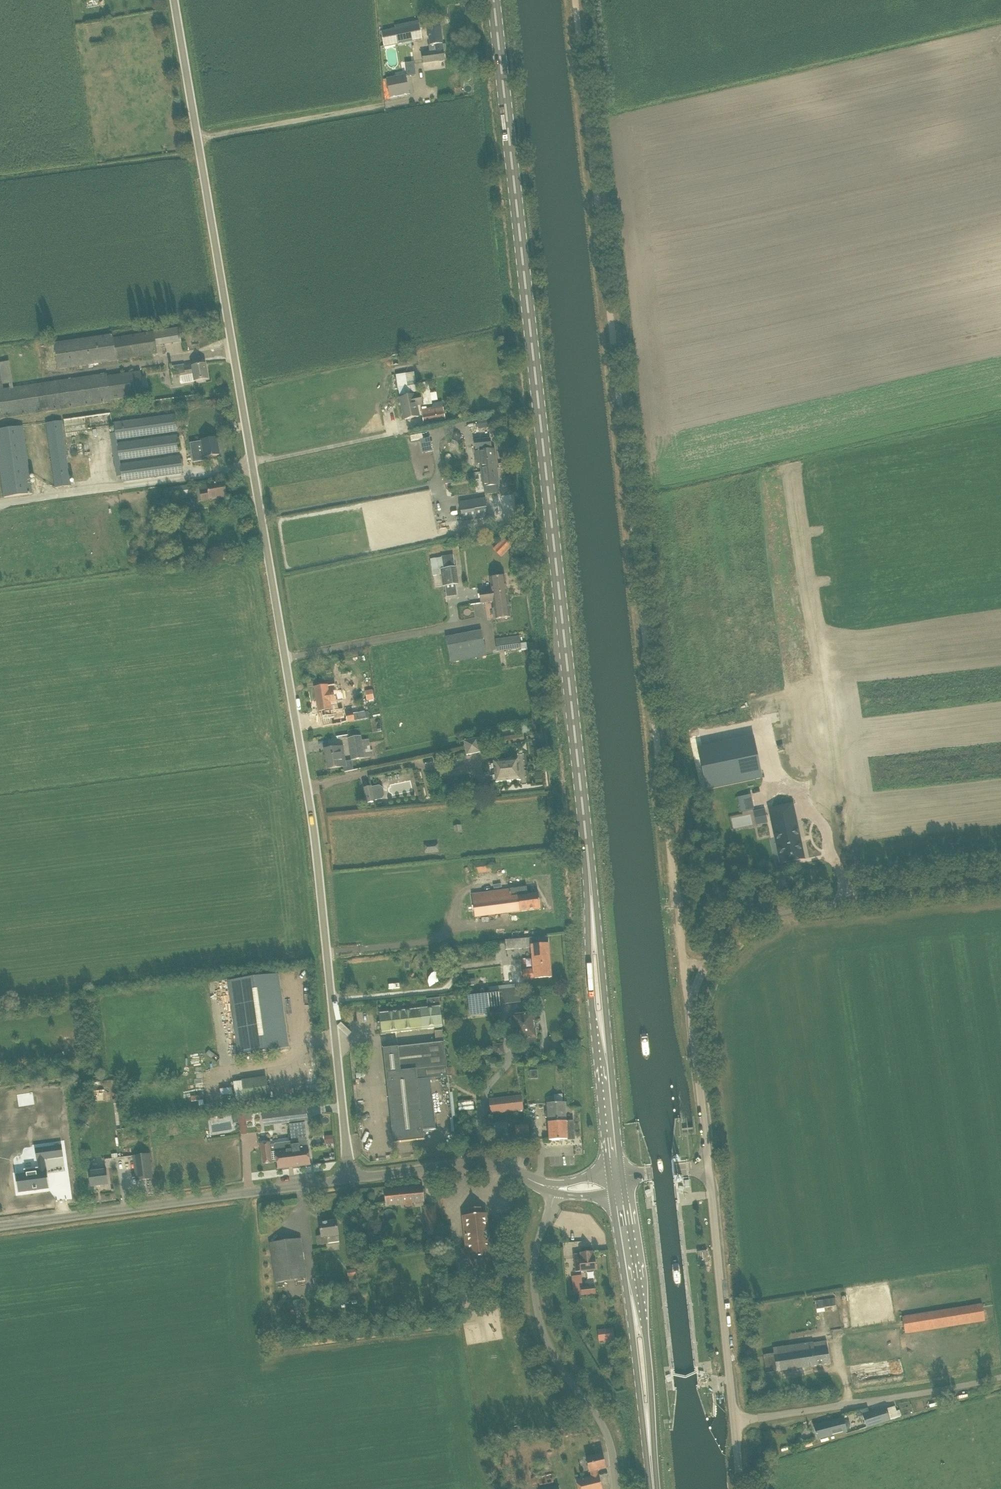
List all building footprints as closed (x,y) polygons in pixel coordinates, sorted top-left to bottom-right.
[(423,39),(419,24),(380,31),(384,47),(423,39)] [(444,60),(440,28),(429,29),(430,45),(428,45),(429,52),(422,53),(423,63),(444,60)] [(405,76),(387,79),(390,97),(409,94),(405,76)] [(147,356),(147,355),(157,354),(156,345),(181,341),(179,328),(114,338),(113,335),(54,343),(57,364),(58,370),(147,356)] [(144,396),(140,371),(107,376),(107,373),(13,387),(9,362),(0,363),(0,369),(0,370),(0,420),(112,403),(111,401),(144,396)] [(169,368),(172,385),(208,379),(205,364),(185,368),(185,365),(169,368)] [(416,386),(414,372),(396,375),(398,389),(416,386)] [(428,382),(420,384),(424,405),(430,404),(432,404),(431,401),(430,394),(428,382)] [(463,394),(451,396),(453,406),(465,403),(463,394)] [(414,396),(414,395),(400,398),(405,420),(419,417),(416,403),(421,402),(420,395),(414,396)] [(443,407),(421,411),(424,423),(445,419),(443,407)] [(66,420),(74,475),(114,470),(105,414),(66,420)] [(117,440),(176,432),(174,414),(114,422),(117,440)] [(489,419),(477,421),(478,430),(490,428),(490,426),(494,425),(494,420),(489,420),(489,419)] [(46,424),(55,488),(71,486),(62,421),(46,424)] [(4,498),(33,494),(24,426),(0,430),(0,471),(4,498)] [(456,433),(453,440),(458,442),(461,436),(456,433)] [(120,460),(179,452),(177,435),(117,443),(120,460)] [(430,438),(420,440),(422,453),(432,451),(430,438)] [(193,443),(190,444),(193,462),(206,460),(206,457),(219,455),(216,439),(193,443)] [(479,451),(476,452),(478,464),(480,464),(481,464),(485,494),(489,494),(499,492),(494,449),(479,451)] [(123,481),(183,472),(180,455),(120,464),(123,481)] [(224,482),(196,487),(198,502),(226,497),(224,482)] [(485,499),(460,503),(462,520),(488,516),(485,499)] [(509,542),(498,554),(502,557),(512,546),(509,542)] [(442,586),(459,584),(457,567),(455,567),(453,555),(442,557),(443,569),(440,569),(442,586)] [(493,601),(495,619),(510,617),(505,576),(489,578),(491,589),(482,591),(484,602),(493,601)] [(471,617),(470,605),(458,606),(459,618),(471,617)] [(487,657),(482,630),(445,637),(450,663),(487,657)] [(524,635),(494,639),(496,652),(521,649),(520,639),(524,639),(524,635)] [(319,712),(336,709),(334,690),(329,690),(328,686),(315,688),(319,712)] [(353,713),(339,715),(341,724),(355,722),(353,713)] [(753,735),(697,747),(706,790),(762,778),(753,735)] [(351,760),(374,756),(373,750),(371,750),(369,739),(362,741),(361,736),(348,738),(351,760)] [(478,738),(464,741),(467,755),(481,752),(478,738)] [(345,762),(342,747),(325,749),(328,769),(343,767),(344,772),(353,770),(352,760),(345,762)] [(493,762),(496,783),(521,780),(518,759),(493,762)] [(372,786),(364,788),(367,804),(376,802),(372,786)] [(741,811),(754,809),(753,794),(739,796),(741,811)] [(804,859),(793,805),(769,809),(780,864),(804,859)] [(766,809),(754,809),(755,824),(767,824),(766,809)] [(731,816),(732,828),(753,825),(751,813),(731,816)] [(429,844),(424,844),(425,853),(438,851),(437,843),(433,843),(433,845),(429,845),(429,844)] [(474,861),(476,873),(494,871),(492,859),(474,861)] [(526,886),(472,894),(473,895),(476,918),(541,909),(538,893),(527,895),(526,886)] [(531,948),(532,958),(550,957),(548,937),(505,941),(505,950),(531,948)] [(550,957),(532,958),(533,971),(523,971),(523,980),(552,977),(550,957)] [(228,982),(238,1054),(289,1047),(279,974),(228,982)] [(515,989),(499,991),(467,995),(469,1017),(500,1013),(499,1004),(519,1002),(517,989),(515,989)] [(427,999),(428,1008),(379,1013),(380,1022),(377,1023),(378,1027),(381,1027),(382,1034),(443,1027),(439,998),(427,999)] [(520,1016),(512,1017),(515,1041),(523,1040),(523,1044),(525,1044),(535,1043),(534,1037),(535,1036),(532,1015),(527,1016),(526,1013),(519,1014),(520,1016)] [(435,1128),(429,1079),(448,1076),(443,1030),(435,1031),(436,1043),(383,1049),(394,1143),(424,1140),(423,1129),(435,1128)] [(503,1045),(493,1046),(494,1057),(504,1056),(503,1045)] [(537,1071),(529,1071),(530,1079),(538,1078),(537,1071)] [(233,1082),(235,1101),(269,1097),(266,1078),(242,1081),(233,1082)] [(100,1092),(90,1093),(91,1101),(101,1101),(100,1092)] [(524,1111),(522,1095),(489,1099),(490,1114),(524,1111)] [(566,1122),(565,1103),(547,1103),(547,1112),(544,1113),(544,1117),(548,1117),(549,1141),(568,1140),(567,1139),(573,1138),(573,1122),(567,1123),(567,1122),(566,1122)] [(298,1121),(296,1107),(287,1108),(289,1122),(298,1121)] [(287,1108),(262,1113),(264,1126),(289,1122),(287,1108)] [(239,1114),(240,1126),(241,1135),(248,1134),(245,1114),(239,1114)] [(306,1122),(290,1124),(292,1141),(291,1142),(294,1167),(310,1165),(311,1165),(309,1148),(303,1149),(302,1141),(308,1140),(306,1122)] [(494,1137),(508,1135),(506,1122),(492,1124),(494,1137)] [(515,1126),(516,1134),(529,1133),(529,1125),(515,1126)] [(270,1143),(260,1145),(263,1164),(272,1163),(272,1160),(277,1160),(278,1169),(294,1167),(291,1142),(275,1144),(275,1149),(270,1149),(270,1144),(270,1143)] [(64,1157),(62,1145),(35,1149),(37,1161),(38,1161),(39,1169),(25,1170),(25,1174),(16,1175),(18,1193),(50,1189),(47,1171),(46,1171),(45,1160),(64,1157)] [(149,1154),(134,1156),(137,1181),(152,1179),(149,1154)] [(91,1186),(108,1184),(106,1168),(89,1170),(91,1186)] [(406,1203),(406,1206),(411,1206),(411,1202),(424,1201),(423,1187),(384,1190),(385,1203),(389,1202),(389,1205),(406,1203)] [(435,1207),(425,1208),(426,1216),(428,1236),(438,1234),(436,1214),(435,1207)] [(474,1257),(476,1281),(489,1279),(487,1257),(490,1257),(486,1214),(481,1215),(480,1208),(469,1209),(470,1216),(463,1216),(467,1247),(462,1248),(463,1259),(474,1257)] [(317,1237),(318,1246),(329,1245),(328,1243),(339,1242),(336,1221),(320,1224),(322,1236),(317,1237)] [(270,1243),(276,1283),(306,1279),(300,1239),(270,1243)] [(708,1263),(706,1251),(697,1252),(699,1264),(708,1263)] [(574,1261),(575,1272),(596,1270),(595,1259),(592,1259),(592,1253),(573,1255),(574,1261)] [(361,1267),(347,1270),(348,1277),(362,1274),(361,1267)] [(593,1297),(593,1295),(596,1295),(595,1286),(583,1287),(581,1275),(573,1276),(575,1296),(582,1295),(582,1298),(593,1297)] [(835,1298),(815,1300),(816,1309),(817,1309),(817,1313),(825,1312),(824,1308),(836,1306),(835,1298)] [(985,1320),(982,1303),(902,1316),(905,1333),(985,1320)] [(612,1329),(598,1331),(599,1342),(613,1340),(612,1329)] [(774,1354),(764,1355),(766,1373),(830,1363),(828,1353),(828,1348),(815,1350),(814,1341),(792,1344),(781,1346),(773,1347),(774,1354)] [(886,1408),(863,1415),(867,1428),(890,1421),(886,1408)] [(822,1424),(814,1426),(816,1435),(817,1440),(847,1432),(847,1431),(847,1430),(848,1430),(849,1429),(850,1428),(850,1427),(850,1426),(850,1425),(850,1424),(849,1423),(849,1422),(848,1422),(847,1421),(846,1421),(845,1421),(844,1421),(843,1419),(822,1424)] [(799,1438),(795,1444),(800,1447),(804,1442),(799,1438)] [(576,1479),(578,1488),(602,1488),(597,1470),(606,1468),(602,1455),(586,1458),(590,1476),(576,1479)]
